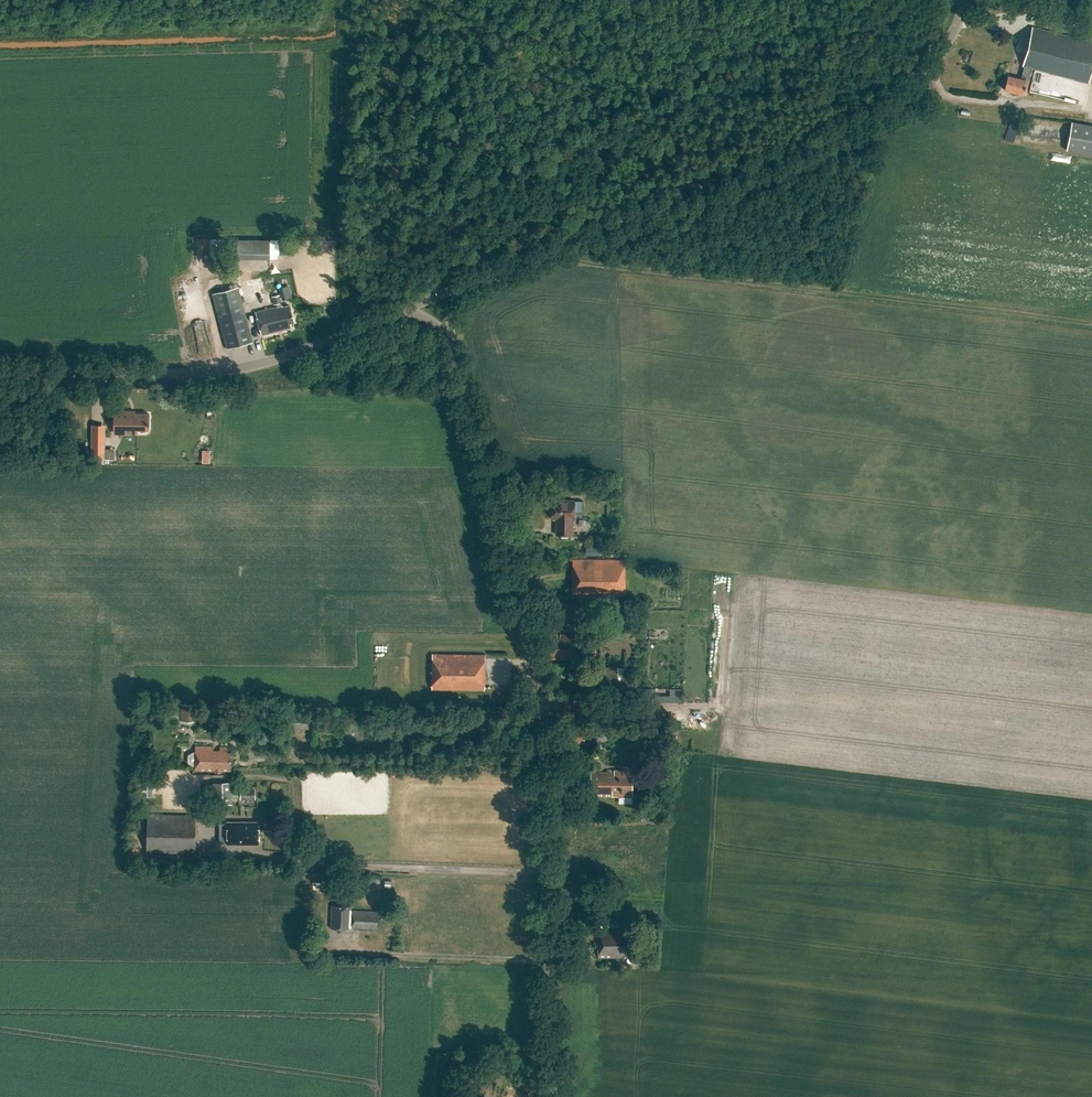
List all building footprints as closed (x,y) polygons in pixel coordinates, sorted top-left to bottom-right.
[(1022,66),(1024,67),(1021,79),(1006,75),(1002,90),(1021,95),(1025,80),(1029,81),(1031,69),(1087,83),(1091,61),(1091,43),(1032,27),(1022,66)] [(1038,73),(1034,92),(1051,96),(1055,76),(1038,73)] [(1065,148),(1091,155),(1091,125),(1071,120),(1065,148)] [(1013,142),(1018,125),(1010,123),(1004,139),(1013,142)] [(269,256),(269,238),(236,238),(236,256),(269,256)] [(284,299),(291,296),(287,284),(280,287),(284,299)] [(212,294),(216,309),(226,348),(253,341),(238,287),(212,294)] [(278,295),(271,296),(273,304),(281,302),(278,295)] [(290,324),(294,322),(290,306),(282,308),(282,306),(255,313),(261,336),(291,328),(290,324)] [(112,410),(112,424),(117,425),(117,430),(140,430),(140,426),(149,426),(149,412),(128,412),(128,410),(112,410)] [(200,462),(208,463),(208,449),(200,449),(200,462)] [(551,518),(556,518),(556,532),(572,533),(573,518),(574,518),(574,499),(552,499),(551,518)] [(599,547),(585,547),(585,555),(599,555),(599,547)] [(571,559),(571,597),(623,597),(624,560),(571,559)] [(432,653),(431,688),(484,689),(484,654),(432,653)] [(181,720),(195,720),(196,703),(182,703),(181,720)] [(668,714),(668,723),(680,723),(680,713),(668,714)] [(310,714),(292,715),(292,729),(310,729),(310,714)] [(583,731),(565,731),(566,743),(583,743),(583,731)] [(230,771),(231,751),(228,751),(228,746),(220,746),(220,750),(213,750),(213,746),(195,746),(195,751),(194,751),(188,754),(188,762),(194,766),(195,766),(195,770),(215,771),(215,776),(220,776),(220,771),(230,771)] [(631,770),(591,771),(591,795),(632,794),(631,770)] [(229,803),(229,782),(212,782),(213,803),(229,803)] [(238,787),(238,799),(254,799),(254,787),(238,787)] [(146,813),(146,851),(194,852),(194,814),(146,813)] [(258,844),(258,822),(227,822),(227,823),(219,823),(219,843),(227,843),(227,844),(258,844)] [(331,905),(330,927),(350,928),(350,925),(376,926),(377,914),(373,914),(373,910),(351,908),(351,906),(331,905)] [(599,929),(598,957),(621,957),(621,954),(632,954),(632,933),(621,932),(622,930),(599,929)]
